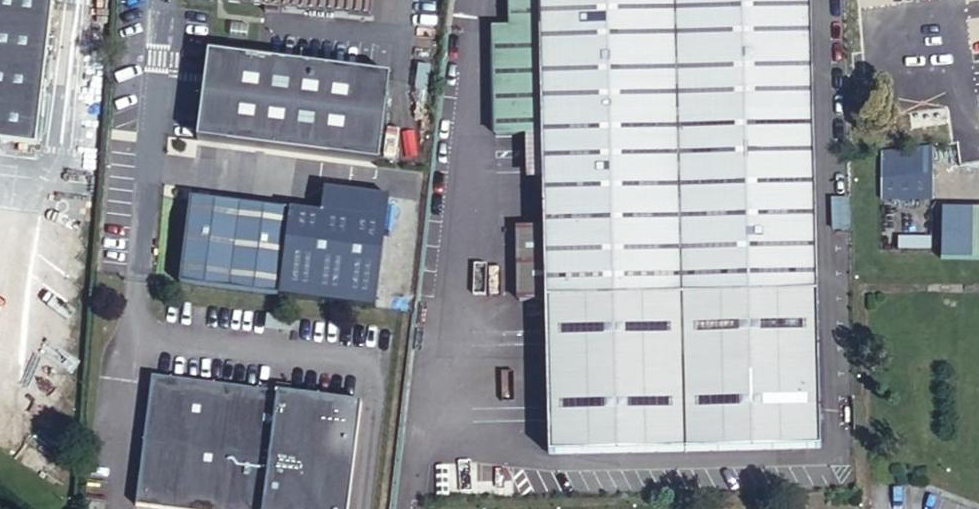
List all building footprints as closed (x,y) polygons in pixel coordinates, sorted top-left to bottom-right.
[(42,140),(57,0),(0,0),(0,136),(42,140)] [(375,12),(376,0),(259,0),(375,12)] [(492,116),(542,115),(539,0),(510,0),(510,27),(490,28),(492,116)] [(542,115),(810,108),(807,0),(539,0),(542,115)] [(212,49),(201,141),(382,164),(393,73),(212,49)] [(810,108),(542,115),(543,135),(544,180),(545,229),(547,294),(814,288),(810,108)] [(492,116),(493,135),(526,135),(543,135),(542,115),(492,116)] [(544,180),(543,135),(526,135),(528,179),(544,180)] [(910,147),(888,149),(883,149),(885,178),(934,174),(932,146),(910,147)] [(834,175),(835,203),(849,203),(848,175),(834,175)] [(284,209),(184,198),(174,287),(274,297),(284,209)] [(832,227),(850,226),(849,203),(835,203),(830,203),(832,227)] [(978,260),(978,209),(945,208),(943,260),(978,260)] [(547,294),(545,229),(517,229),(520,294),(547,294)] [(814,288),(547,294),(552,451),(819,444),(814,288)] [(146,380),(132,508),(345,508),(356,403),(284,395),(270,394),(146,380)] [(285,388),(271,386),(270,394),(284,395),(285,388)]
